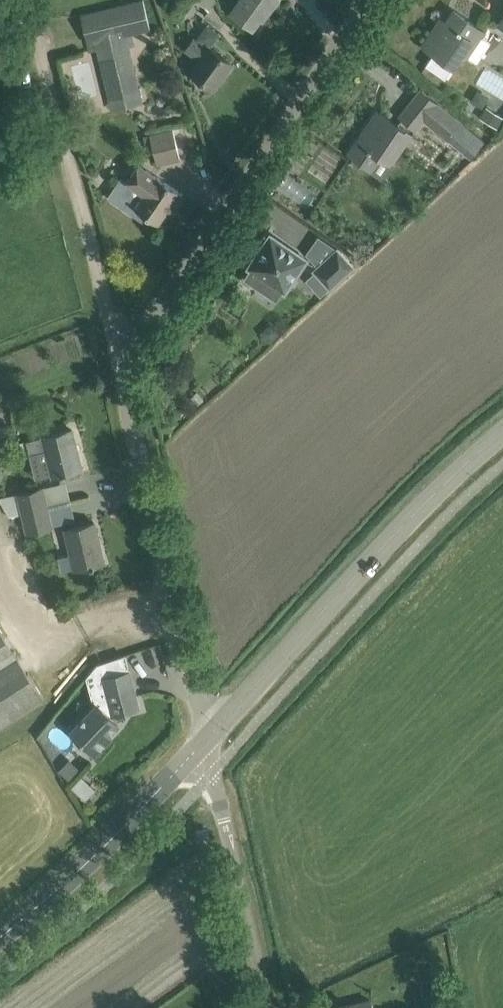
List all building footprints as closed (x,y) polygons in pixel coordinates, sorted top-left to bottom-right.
[(108,95),(139,88),(126,34),(151,28),(144,0),(138,0),(81,13),(90,50),(97,49),(108,95)] [(182,14),(191,0),(168,0),(166,3),(182,14)] [(231,10),(252,26),(260,16),(262,18),(275,0),(238,0),(231,10)] [(471,40),(475,42),(483,30),(454,10),(439,31),(435,28),(423,45),(434,52),(426,64),(445,77),(453,65),(454,65),(471,40)] [(231,61),(215,49),(209,45),(208,47),(193,37),(185,48),(199,58),(191,69),(212,85),(231,61)] [(420,88),(398,114),(415,128),(423,118),(465,153),(470,157),(484,140),(420,88)] [(480,117),(497,127),(502,118),(502,116),(486,106),(480,117)] [(392,165),(413,134),(378,111),(349,153),(353,156),(352,157),(353,162),(361,168),(366,167),(368,165),(372,168),(380,157),(392,165)] [(173,128),(150,134),(158,163),(181,157),(173,128)] [(122,176),(113,189),(128,200),(124,206),(143,219),(147,212),(158,220),(166,208),(169,209),(171,206),(174,207),(184,193),(139,163),(131,175),(128,180),(122,176)] [(307,258),(272,234),(263,248),(261,247),(248,266),(252,269),(246,277),(276,297),(282,289),(285,291),(307,258)] [(338,246),(312,268),(330,289),(356,266),(338,246)] [(27,439),(31,453),(45,449),(51,475),(64,472),(64,474),(67,473),(66,471),(82,467),(72,428),(27,439)] [(43,485),(18,491),(23,513),(48,506),(43,485)] [(53,523),(48,506),(23,513),(29,529),(53,523)] [(64,529),(73,568),(90,564),(91,565),(95,565),(94,563),(104,561),(95,521),(64,529)] [(44,696),(0,628),(0,724),(44,696)] [(102,676),(107,696),(103,697),(99,701),(98,700),(69,729),(94,753),(112,735),(109,732),(119,722),(111,715),(140,707),(130,668),(102,676)] [(81,775),(71,786),(86,799),(96,788),(81,775)] [(373,999),(351,1005),(350,1003),(332,1007),(376,1007),(373,999)]
